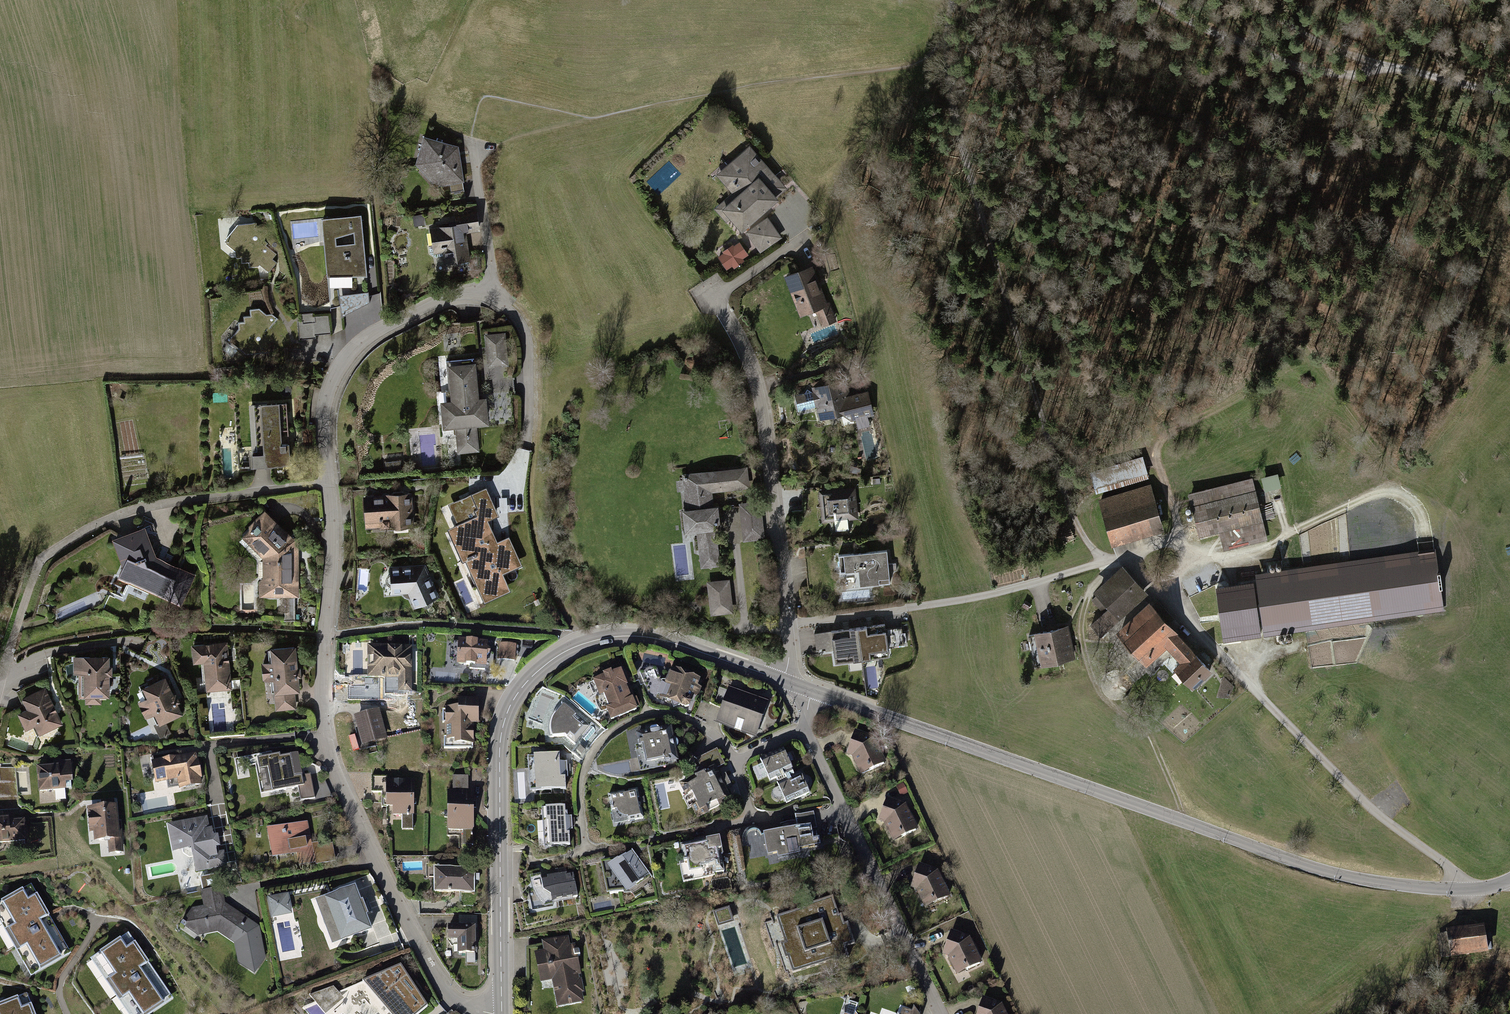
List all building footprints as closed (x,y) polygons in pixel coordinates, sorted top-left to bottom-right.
[(460,150),(427,142),(419,168),(442,187),(465,186),(460,150)] [(787,189),(750,146),(717,175),(733,194),(715,209),(727,222),(730,219),(742,232),(779,200),(778,197),(787,189)] [(458,217),(479,214),(478,207),(457,210),(458,217)] [(361,215),(322,218),(329,276),(367,276),(361,215)] [(745,232),(759,253),(782,238),(768,217),(745,232)] [(238,225),(226,239),(227,243),(236,251),(237,257),(242,257),(243,262),(250,262),(250,267),(259,266),(260,265),(269,272),(277,263),(273,259),(277,254),(266,245),(268,243),(262,223),(238,225)] [(481,223),(433,230),(437,254),(484,247),(481,223)] [(718,257),(727,270),(732,267),(734,269),(745,262),(743,259),(749,255),(740,242),(734,245),(733,244),(722,252),(723,253),(718,257)] [(812,266),(785,277),(800,318),(816,312),(828,307),(826,303),(812,266)] [(340,294),(342,316),(369,303),(369,292),(340,294)] [(829,302),(826,303),(828,307),(816,312),(822,327),(837,321),(829,302)] [(230,340),(246,356),(270,352),(267,333),(279,319),(273,314),(267,314),(260,308),(250,309),(251,316),(243,316),(244,322),(238,322),(239,328),(230,340)] [(298,321),(300,339),(316,337),(316,334),(330,333),(328,315),(314,317),(314,312),(299,313),(300,321),(298,321)] [(484,334),(488,368),(509,365),(506,332),(484,334)] [(477,363),(449,365),(452,401),(441,402),(444,429),(456,428),(458,453),(480,451),(478,426),(490,425),(488,397),(480,397),(477,363)] [(848,383),(813,390),(819,424),(874,414),(870,395),(851,398),(848,383)] [(287,407),(259,409),(263,467),(291,465),(287,407)] [(1121,470),(1125,488),(1150,482),(1146,465),(1121,470)] [(749,466),(683,474),(687,511),(684,511),(687,533),(698,531),(703,566),(721,564),(717,531),(724,531),(721,505),(716,506),(714,494),(752,490),(749,466)] [(1251,478),(1187,493),(1198,537),(1218,532),(1222,549),(1266,538),(1251,478)] [(1262,482),(1266,496),(1283,492),(1279,478),(1262,482)] [(1150,482),(1097,498),(1111,545),(1164,529),(1150,482)] [(857,490),(823,494),(826,523),(861,519),(857,490)] [(489,492),(448,509),(486,599),(509,588),(501,572),(519,565),(508,537),(496,543),(486,520),(497,512),(489,492)] [(412,497),(367,498),(368,528),(412,527),(412,497)] [(761,502),(740,504),(744,542),(766,539),(761,502)] [(267,515),(245,540),(263,560),(264,599),(301,598),(300,547),(267,515)] [(146,531),(117,542),(125,582),(188,604),(197,576),(158,560),(146,531)] [(1436,548),(1255,573),(1264,636),(1444,611),(1436,548)] [(888,549),(839,552),(841,572),(859,570),(859,584),(892,581),(888,549)] [(427,566),(394,568),(397,595),(411,594),(419,608),(442,600),(427,566)] [(1106,608),(1088,623),(1098,635),(1146,594),(1121,566),(1091,592),(1106,608)] [(730,579),(707,582),(711,616),(734,613),(730,579)] [(1253,581),(1217,586),(1225,641),(1261,636),(1253,581)] [(1146,601),(1113,630),(1145,665),(1166,647),(1178,661),(1172,667),(1190,687),(1209,670),(1146,601)] [(885,625),(815,635),(818,653),(834,651),(836,665),(889,658),(887,647),(904,645),(902,627),(886,630),(885,625)] [(1067,625),(1032,631),(1038,664),(1073,657),(1067,625)] [(489,640),(460,638),(458,664),(487,666),(489,640)] [(228,642),(193,645),(194,664),(205,663),(207,693),(232,691),(228,642)] [(517,645),(499,643),(498,660),(516,662),(517,645)] [(413,646),(370,646),(370,677),(399,677),(399,691),(413,691),(413,646)] [(297,647),(273,650),(274,663),(263,665),(265,682),(274,681),(277,710),(297,708),(295,690),(302,690),(301,678),(303,677),(302,668),(300,669),(297,647)] [(110,657),(74,657),(74,675),(79,675),(79,698),(86,698),(86,704),(102,704),(102,697),(111,697),(110,657)] [(607,675),(595,679),(601,695),(607,693),(612,705),(608,707),(613,718),(642,708),(637,696),(634,697),(624,668),(615,671),(614,668),(605,671),(607,675)] [(668,672),(658,701),(680,709),(685,708),(688,707),(691,697),(696,698),(699,689),(696,688),(699,680),(674,671),(668,672)] [(148,699),(139,703),(146,719),(156,715),(160,725),(184,715),(167,677),(143,688),(148,699)] [(1232,701),(1234,684),(1214,681),(1212,699),(1232,701)] [(727,688),(715,723),(755,737),(767,702),(727,688)] [(45,689),(22,700),(27,710),(18,714),(26,730),(34,726),(38,736),(62,725),(45,689)] [(461,706),(445,706),(445,745),(475,745),(475,723),(480,723),(480,697),(461,698),(461,706)] [(550,725),(552,736),(567,735),(578,744),(573,751),(584,758),(592,745),(589,742),(601,730),(580,712),(578,715),(571,709),(565,703),(553,714),(550,725)] [(380,709),(356,716),(364,746),(388,739),(380,709)] [(673,724),(639,730),(641,743),(638,744),(643,771),(667,766),(667,763),(679,761),(673,724)] [(854,732),(846,756),(851,758),(860,777),(886,765),(874,739),(854,732)] [(694,751),(697,757),(717,747),(714,741),(694,751)] [(695,777),(681,783),(698,817),(710,813),(709,810),(720,804),(721,806),(731,801),(724,788),(728,786),(723,776),(718,778),(714,770),(723,766),(716,751),(698,759),(701,767),(695,771),(695,777)] [(781,751),(758,761),(767,782),(774,779),(775,781),(792,774),(781,751)] [(562,753),(530,754),(531,791),(568,789),(568,776),(563,776),(562,753)] [(197,755),(153,764),(157,786),(179,782),(181,792),(204,787),(197,755)] [(280,755),(257,760),(264,796),(298,789),(300,801),(315,799),(310,775),(302,777),(298,755),(281,759),(280,755)] [(54,767),(37,768),(39,796),(67,793),(66,786),(73,786),(71,761),(54,763),(54,767)] [(0,769),(0,775),(1,783),(0,783),(0,811),(18,809),(13,768),(0,769)] [(775,781),(784,804),(807,794),(799,774),(793,777),(792,774),(775,781)] [(469,776),(453,776),(453,791),(447,791),(448,831),(475,831),(475,800),(469,800),(469,776)] [(414,780),(388,780),(388,806),(393,806),(393,815),(415,815),(414,780)] [(640,788),(609,794),(615,825),(645,819),(640,788)] [(886,798),(878,822),(883,825),(892,844),(918,832),(906,805),(886,798)] [(102,808),(88,809),(90,832),(94,831),(95,843),(108,842),(109,853),(123,853),(122,840),(120,840),(117,802),(102,803),(102,808)] [(568,806),(544,807),(546,846),(572,844),(571,830),(574,829),(574,817),(568,817),(568,806)] [(797,829),(761,835),(766,856),(775,854),(776,859),(800,854),(799,850),(820,846),(819,838),(814,839),(812,829),(816,828),(813,811),(794,815),(797,829)] [(207,816),(168,823),(174,852),(192,848),(196,872),(228,866),(225,851),(218,852),(217,848),(221,847),(219,834),(215,835),(213,827),(210,828),(207,816)] [(0,820),(0,845),(27,842),(25,820),(9,822),(9,819),(0,820)] [(309,821),(269,829),(275,859),(298,854),(300,865),(316,862),(317,865),(337,861),(334,843),(320,846),(319,843),(313,844),(309,821)] [(722,837),(682,844),(685,861),(681,862),(684,881),(725,873),(722,854),(725,854),(722,837)] [(633,849),(611,866),(631,893),(654,876),(633,849)] [(917,864),(909,888),(914,891),(923,910),(949,898),(938,871),(917,864)] [(439,865),(426,866),(426,878),(435,878),(435,892),(475,892),(475,868),(439,868),(439,865)] [(542,874),(531,876),(533,891),(529,891),(533,911),(555,907),(554,904),(575,900),(575,897),(579,896),(575,871),(569,872),(568,868),(559,869),(560,875),(543,878),(542,874)] [(0,898),(0,928),(28,976),(67,953),(27,883),(0,898)] [(224,886),(201,891),(204,905),(192,908),(187,921),(187,927),(198,936),(218,932),(234,943),(238,964),(255,974),(267,958),(260,926),(226,904),(224,886)] [(361,901),(356,887),(316,903),(333,946),(372,931),(366,916),(373,913),(367,899),(361,901)] [(268,899),(272,919),(293,915),(289,894),(268,899)] [(832,901),(779,919),(788,944),(783,946),(787,958),(790,956),(795,971),(835,958),(835,959),(847,956),(844,946),(855,942),(848,924),(844,926),(841,918),(838,919),(832,901)] [(729,908),(714,913),(719,928),(734,923),(729,908)] [(476,917),(459,917),(459,925),(447,925),(447,940),(457,940),(457,954),(476,954),(476,917)] [(1482,926),(1443,933),(1447,960),(1486,953),(1482,926)] [(88,957),(127,1013),(143,1013),(170,996),(125,931),(88,957)] [(950,933),(942,957),(947,959),(957,978),(982,966),(971,939),(950,933)] [(569,937),(542,942),(545,951),(536,952),(542,983),(553,981),(558,1007),(584,1002),(582,993),(584,990),(578,958),(584,957),(582,948),(577,949),(576,945),(571,946),(569,937)] [(360,979),(390,1013),(414,1013),(424,1005),(398,964),(360,979)] [(325,1013),(327,1013),(344,1000),(335,986),(310,996),(325,1013)] [(0,1001),(0,1013),(33,1013),(25,992),(0,1001)] [(978,1013),(1008,1013),(1004,1005),(983,998),(978,1013)] [(851,1001),(848,1013),(857,1013),(856,1013),(859,1004),(851,1001)]
